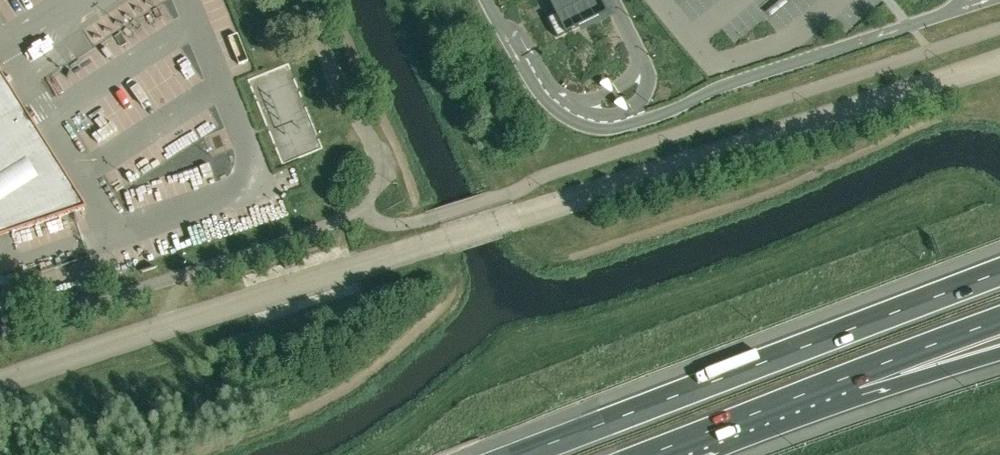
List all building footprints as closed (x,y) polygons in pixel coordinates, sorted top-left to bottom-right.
[(555,15),(547,18),(557,37),(578,27),(607,12),(602,1),(601,0),(548,0),(555,15)] [(14,233),(84,209),(0,77),(0,238),(14,233)] [(299,258),(282,263),(283,270),(301,264),(299,258)] [(296,306),(298,313),(315,307),(313,301),(296,306)]
